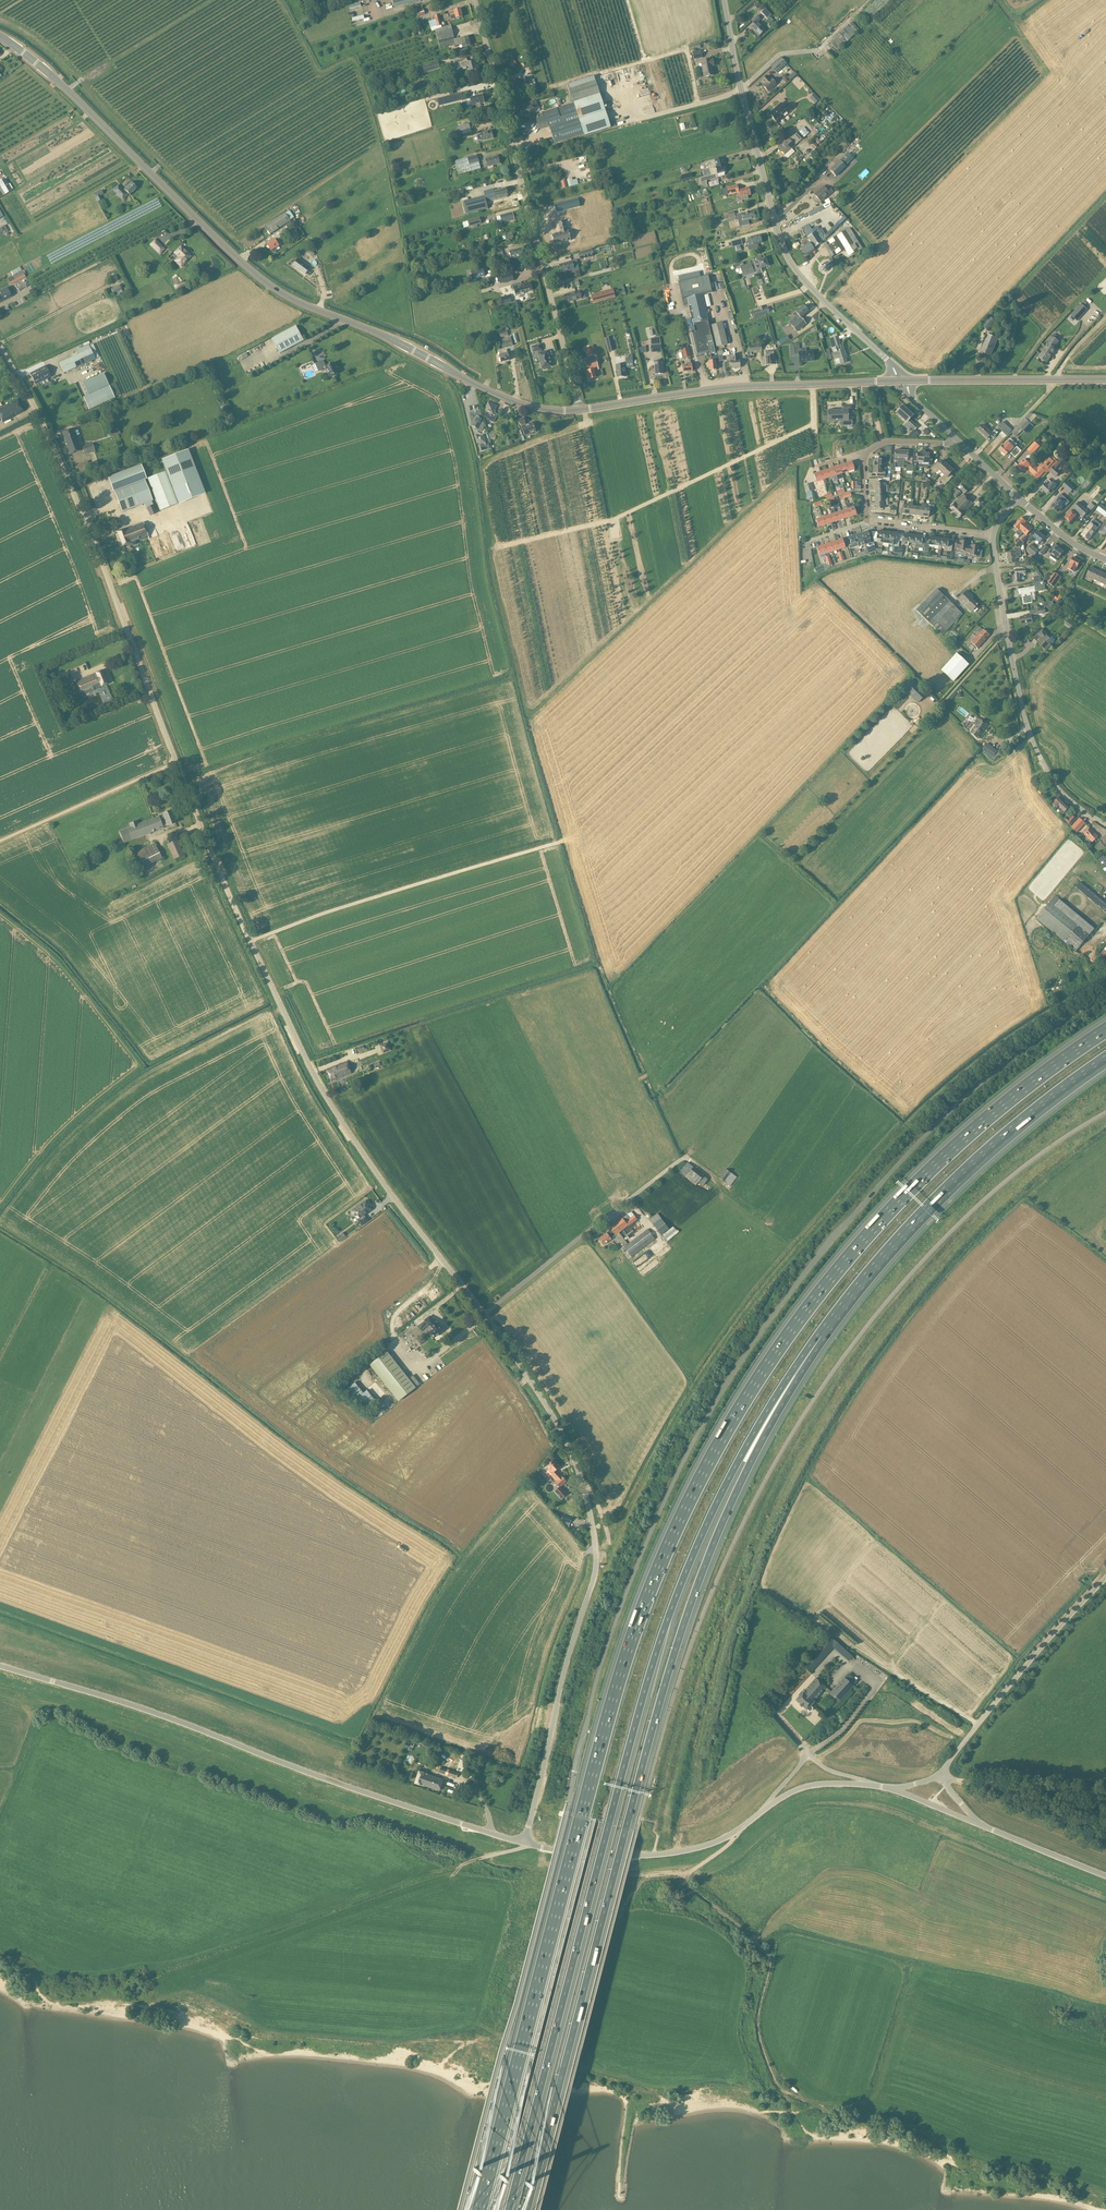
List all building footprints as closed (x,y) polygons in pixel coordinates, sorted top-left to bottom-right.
[(452,20),(456,19),(462,17),(460,9),(450,11),(452,20)] [(442,26),(439,14),(434,15),(436,20),(431,22),(432,27),(431,27),(431,30),(442,26)] [(761,20),(758,16),(752,22),(754,25),(751,28),(759,36),(765,30),(758,22),(761,20)] [(830,43),(835,48),(837,51),(860,30),(852,22),(830,43)] [(440,47),(455,44),(456,46),(462,44),(463,47),(470,46),(468,37),(461,39),(455,40),(451,25),(435,30),(440,47)] [(702,57),(700,50),(692,52),(693,59),(702,57)] [(455,67),(460,66),(461,69),(469,67),(470,71),(476,69),(474,61),(468,63),(468,61),(467,61),(467,57),(454,61),(455,67)] [(787,64),(784,61),(781,57),(771,66),(777,73),(787,64)] [(714,75),(712,67),(714,67),(713,59),(711,60),(711,59),(701,61),(704,77),(714,75)] [(438,62),(423,67),(425,73),(440,68),(438,62)] [(794,71),(787,77),(790,80),(796,74),(794,71)] [(776,84),(775,82),(776,82),(773,79),(772,80),(771,79),(770,79),(767,76),(761,81),(764,84),(762,85),(768,91),(776,84)] [(534,79),(532,80),(531,77),(512,81),(515,91),(522,89),(526,88),(526,85),(532,84),(534,90),(537,89),(534,79)] [(574,102),(558,107),(544,112),(554,142),(583,133),(584,135),(611,127),(596,81),(570,89),(574,102)] [(462,100),(461,93),(437,99),(439,106),(462,100)] [(815,103),(819,99),(814,94),(809,98),(815,103)] [(470,98),(472,106),(484,103),(482,95),(470,98)] [(523,104),(524,107),(519,108),(522,117),(535,114),(533,108),(538,107),(536,100),(523,104)] [(776,120),(778,123),(783,118),(785,117),(785,116),(787,114),(788,114),(794,109),(789,103),(784,107),(781,103),(770,113),(776,120)] [(469,123),(459,126),(462,138),(472,135),(469,123)] [(478,141),(482,141),(493,138),(492,131),(480,134),(477,135),(478,141)] [(794,136),(799,141),(799,142),(804,138),(803,138),(799,132),(798,132),(795,135),(794,136)] [(817,138),(813,142),(816,146),(821,142),(817,138)] [(788,139),(778,147),(784,155),(785,154),(791,148),(794,146),(788,139)] [(848,153),(830,170),(836,176),(846,167),(845,166),(854,158),(848,153)] [(481,169),(477,155),(455,161),(458,175),(481,169)] [(494,167),(494,165),(500,164),(498,156),(486,159),(488,167),(488,168),(490,169),(493,168),(494,167)] [(703,176),(704,175),(706,175),(706,173),(705,170),(709,169),(710,168),(724,165),(723,163),(724,163),(725,162),(724,159),(723,158),(722,159),(722,157),(702,163),(704,170),(702,170),(703,176)] [(703,176),(704,177),(698,178),(699,185),(706,183),(704,177),(710,175),(711,175),(717,173),(718,177),(723,175),(722,172),(726,171),(724,165),(710,168),(709,169),(705,170),(706,173),(706,175),(704,175),(703,176)] [(0,181),(0,185),(5,194),(11,190),(4,179),(0,181)] [(567,180),(569,187),(578,184),(577,180),(573,181),(572,179),(567,180)] [(131,183),(124,191),(123,192),(117,187),(112,192),(118,197),(119,197),(122,200),(128,194),(130,195),(137,188),(131,183)] [(728,196),(735,194),(737,201),(748,199),(747,195),(750,195),(749,188),(738,190),(737,185),(726,187),(728,196)] [(824,186),(814,194),(821,202),(833,192),(830,188),(827,190),(824,186)] [(496,199),(496,198),(508,195),(506,188),(494,191),(494,189),(484,192),(485,196),(464,201),(467,214),(489,209),(487,201),(496,199)] [(578,198),(554,204),(557,212),(580,206),(578,198)] [(824,211),(830,208),(828,202),(815,208),(817,212),(823,209),(824,211)] [(754,211),(737,215),(739,227),(749,224),(748,220),(756,218),(754,211)] [(500,216),(496,217),(498,224),(502,223),(514,220),(512,212),(500,216)] [(290,221),(285,213),(265,227),(270,234),(290,221)] [(572,215),(562,218),(565,228),(576,224),(572,215)] [(468,221),(469,227),(481,224),(480,218),(468,221)] [(836,254),(843,250),(853,243),(852,241),(856,238),(850,228),(828,242),(824,245),(824,246),(825,247),(826,249),(831,257),(836,254)] [(554,244),(565,242),(573,240),(570,229),(562,231),(563,234),(552,237),(554,244)] [(807,238),(813,246),(814,248),(822,243),(822,241),(816,232),(814,234),(808,237),(807,238)] [(748,246),(753,245),(762,243),(760,236),(747,238),(748,246)] [(808,243),(801,248),(805,255),(814,250),(813,248),(812,246),(813,246),(807,238),(805,239),(808,243)] [(733,247),(735,247),(740,245),(743,245),(741,239),(731,242),(733,247)] [(276,250),(275,249),(279,246),(279,245),(282,244),(280,241),(277,242),(275,240),(267,245),(271,251),(272,253),(273,253),(276,251),(276,250)] [(164,249),(158,242),(153,247),(159,254),(164,249)] [(853,243),(843,250),(844,252),(846,251),(849,255),(857,250),(853,243)] [(175,254),(171,257),(181,267),(185,263),(191,257),(186,252),(185,253),(180,248),(178,250),(176,247),(172,251),(175,254)] [(510,251),(512,259),(524,256),(522,248),(510,251)] [(594,256),(593,253),(592,250),(592,249),(579,252),(581,259),(594,256)] [(297,256),(292,263),(303,273),(309,266),(297,256)] [(762,273),(761,268),(768,266),(765,258),(757,261),(758,261),(753,263),(757,274),(762,273)] [(559,265),(561,272),(574,269),(572,262),(559,265)] [(751,263),(740,267),(743,275),(754,271),(751,263)] [(824,271),(827,271),(830,268),(830,265),(827,263),(824,263),(821,266),(821,269),(824,271)] [(14,274),(24,270),(22,265),(12,270),(14,274)] [(483,268),(471,271),(473,279),(485,276),(483,268)] [(23,272),(8,279),(10,285),(18,281),(19,281),(26,277),(24,274),(25,274),(24,271),(23,272)] [(512,273),(501,276),(502,277),(499,277),(500,284),(503,283),(514,280),(512,273)] [(707,359),(711,358),(711,356),(718,354),(717,349),(716,348),(715,348),(703,294),(712,292),(709,275),(678,282),(684,307),(689,305),(695,332),(691,333),(696,355),(704,353),(705,354),(706,354),(707,359)] [(24,281),(17,285),(19,291),(27,287),(24,281)] [(514,290),(515,294),(517,294),(517,295),(519,294),(520,295),(522,295),(521,294),(524,293),(523,292),(532,290),(530,283),(522,285),(521,282),(513,284),(512,285),(511,285),(511,286),(511,287),(511,288),(511,289),(512,289),(512,290),(513,290),(514,290)] [(119,285),(111,289),(114,294),(121,290),(119,285)] [(0,292),(0,302),(11,297),(15,294),(11,286),(7,288),(7,289),(0,292)] [(613,290),(592,296),(593,302),(614,296),(613,290)] [(567,294),(569,302),(581,299),(579,291),(567,294)] [(501,297),(503,304),(512,302),(510,294),(501,297)] [(1087,309),(1081,303),(1073,312),(1080,318),(1087,309)] [(759,309),(751,312),(753,318),(770,313),(768,307),(764,308),(764,306),(759,307),(759,309)] [(806,324),(801,318),(809,312),(804,306),(796,312),(797,313),(794,316),(796,317),(789,322),(797,331),(806,324)] [(994,313),(981,325),(988,332),(996,322),(1000,318),(994,313)] [(722,322),(711,325),(717,347),(724,345),(728,344),(722,322)] [(272,339),(280,354),(304,341),(296,326),(272,339)] [(1054,334),(1052,337),(1039,357),(1047,363),(1056,350),(1054,349),(1059,341),(1057,340),(1059,338),(1054,334)] [(778,346),(789,339),(787,335),(775,342),(778,346)] [(988,335),(981,352),(991,356),(998,339),(988,335)] [(501,346),(502,349),(513,346),(511,336),(509,337),(499,340),(500,343),(499,343),(499,347),(501,346)] [(847,362),(846,358),(847,357),(845,350),(842,351),(838,337),(829,339),(832,348),(835,347),(837,353),(832,354),(834,359),(835,359),(836,364),(840,362),(841,364),(847,362)] [(651,345),(652,352),(662,352),(661,345),(661,340),(651,341),(652,345),(651,345)] [(547,368),(552,367),(548,351),(541,353),(540,350),(542,350),(540,344),(531,347),(533,352),(538,351),(539,353),(538,353),(542,369),(543,369),(544,370),(547,369),(547,368)] [(593,344),(584,347),(587,357),(596,354),(593,344)] [(688,345),(684,346),(685,349),(682,350),(684,359),(691,357),(688,345)] [(91,349),(59,363),(64,373),(95,359),(91,349)] [(499,352),(500,355),(499,355),(501,362),(510,360),(508,353),(507,353),(507,350),(499,352)] [(766,352),(766,357),(765,357),(766,365),(775,364),(774,356),(773,351),(766,352)] [(814,361),(813,351),(799,352),(799,353),(800,362),(814,361)] [(711,361),(708,361),(709,370),(717,369),(716,362),(716,360),(716,359),(719,359),(718,355),(718,354),(711,356),(711,358),(711,361)] [(731,361),(732,368),(740,367),(739,360),(738,360),(738,354),(732,355),(732,361),(731,361)] [(596,359),(585,362),(588,370),(598,367),(596,359)] [(326,368),(330,377),(339,373),(334,363),(326,366),(323,361),(316,364),(319,371),(326,368)] [(654,362),(655,374),(663,373),(663,365),(664,365),(664,361),(654,362)] [(616,365),(617,377),(625,377),(624,364),(616,365)] [(46,366),(30,374),(36,385),(51,377),(46,366)] [(587,371),(589,379),(596,378),(594,370),(587,371)] [(109,386),(99,390),(105,403),(114,398),(109,386)] [(3,422),(23,412),(17,400),(0,409),(0,417),(3,422)] [(496,411),(495,410),(497,406),(488,402),(484,411),(489,413),(487,419),(494,422),(498,414),(495,412),(496,411)] [(918,426),(909,418),(912,415),(902,405),(895,413),(906,422),(915,430),(918,426)] [(828,411),(828,422),(840,422),(840,426),(852,426),(852,421),(852,406),(842,406),(842,410),(828,411)] [(484,427),(480,425),(482,420),(476,417),(472,426),(478,428),(478,430),(482,432),(484,427)] [(520,420),(525,435),(536,431),(533,423),(526,425),(523,418),(520,420)] [(1030,423),(1025,418),(1018,426),(1019,426),(1012,433),(1016,437),(1023,430),(1023,431),(1030,423)] [(997,426),(1007,435),(1012,429),(1003,421),(997,426)] [(995,430),(992,433),(983,425),(978,430),(987,439),(990,435),(993,438),(998,433),(995,430)] [(61,433),(69,455),(81,450),(73,428),(61,433)] [(487,434),(480,435),(483,444),(489,442),(487,434)] [(1010,445),(1007,442),(1004,445),(1003,445),(999,450),(1002,452),(1001,453),(1004,456),(1005,455),(1006,455),(1009,451),(1010,451),(1014,447),(1011,445),(1010,445)] [(1040,446),(1035,442),(1027,450),(1033,454),(1040,446)] [(82,447),(84,455),(95,452),(92,444),(82,447)] [(1015,447),(1011,452),(1015,457),(1020,452),(1015,447)] [(923,451),(921,451),(921,452),(921,453),(917,452),(917,456),(914,456),(914,466),(922,467),(923,451)] [(922,467),(924,467),(928,469),(929,466),(931,466),(931,459),(933,459),(934,457),(932,456),(929,455),(929,453),(926,453),(925,452),(925,451),(923,451),(922,467)] [(162,461),(172,489),(198,479),(187,452),(162,461)] [(881,466),(881,462),(886,462),(886,456),(880,455),(880,459),(874,458),(874,466),(881,466)] [(1034,466),(1029,471),(1033,474),(1032,474),(1038,480),(1046,471),(1047,473),(1058,461),(1054,457),(1052,459),(1050,457),(1048,459),(1044,463),(1045,463),(1043,465),(1042,463),(1037,468),(1034,466)] [(1062,457),(1049,471),(1056,477),(1062,471),(1059,469),(1066,461),(1062,457)] [(1026,468),(1029,471),(1034,466),(1028,460),(1026,461),(1024,460),(1018,467),(1023,472),(1026,468)] [(88,461),(77,465),(79,471),(90,467),(88,461)] [(948,465),(943,461),(938,466),(935,464),(930,469),(935,474),(939,470),(941,473),(948,465)] [(852,462),(845,464),(848,471),(854,469),(852,462)] [(845,464),(839,466),(841,473),(848,471),(845,464)] [(941,473),(944,475),(941,479),(946,484),(951,479),(948,476),(953,471),(948,465),(941,473)] [(109,478),(122,512),(153,501),(145,480),(146,479),(141,466),(109,478)] [(839,466),(833,468),(836,480),(837,482),(841,481),(839,474),(841,473),(839,466)] [(874,466),(873,473),(877,473),(877,476),(885,476),(885,470),(881,470),(881,466),(874,466)] [(833,468),(826,470),(829,477),(832,476),(834,481),(836,480),(833,468)] [(826,470),(820,472),(822,479),(823,479),(824,483),(827,483),(825,478),(829,477),(826,470)] [(160,511),(178,504),(165,472),(148,479),(160,511)] [(816,481),(822,479),(820,472),(814,474),(816,481)] [(1045,483),(1041,488),(1047,493),(1051,489),(1052,490),(1055,487),(1051,483),(1052,482),(1051,482),(1051,481),(1048,479),(1045,483)] [(1067,480),(1062,485),(1070,493),(1075,487),(1067,480)] [(811,483),(804,485),(806,492),(813,490),(811,483)] [(961,487),(960,489),(964,494),(968,490),(963,485),(962,484),(960,486),(961,487)] [(1057,499),(1058,499),(1052,506),(1058,512),(1065,505),(1062,502),(1065,498),(1061,494),(1057,499)] [(963,495),(949,508),(959,517),(972,504),(963,495)] [(902,514),(909,515),(911,499),(909,499),(908,506),(903,505),(904,501),(900,501),(899,513),(902,514)] [(978,499),(974,503),(978,507),(982,503),(978,499)] [(1073,509),(1071,511),(1065,518),(1070,523),(1077,516),(1076,516),(1079,514),(1083,517),(1089,511),(1089,512),(1098,503),(1094,499),(1086,508),(1079,502),(1073,508),(1073,509)] [(920,507),(917,507),(916,515),(922,516),(924,503),(923,503),(923,501),(921,500),(920,507)] [(934,504),(924,503),(922,516),(929,517),(929,512),(933,513),(934,504)] [(1096,509),(1105,517),(1105,507),(1101,503),(1096,509)] [(846,505),(847,509),(850,517),(856,515),(853,505),(850,505),(850,504),(846,505)] [(153,505),(146,508),(150,516),(157,513),(153,505)] [(847,509),(841,511),(843,519),(850,517),(847,509)] [(831,514),(828,515),(831,523),(837,521),(835,513),(834,510),(830,511),(831,514)] [(841,511),(835,513),(837,521),(843,519),(841,511)] [(825,515),(822,516),(825,525),(831,523),(828,515),(825,516),(825,515)] [(818,527),(825,525),(822,516),(819,517),(819,518),(816,519),(818,527)] [(1020,536),(1023,532),(1026,535),(1032,529),(1025,523),(1026,521),(1021,517),(1014,526),(1018,530),(1016,533),(1020,536)] [(1094,519),(1081,535),(1088,540),(1101,524),(1094,519)] [(135,543),(134,540),(148,536),(143,523),(124,530),(124,529),(117,532),(123,546),(128,544),(130,545),(131,546),(135,545),(135,543)] [(862,533),(864,541),(868,539),(868,541),(871,540),(868,531),(862,533)] [(1033,541),(1035,538),(1040,542),(1044,537),(1037,531),(1034,535),(1033,534),(1029,538),(1028,540),(1031,542),(1032,540),(1033,541)] [(167,533),(148,539),(155,558),(174,552),(167,533)] [(862,533),(856,535),(858,542),(859,547),(865,545),(864,541),(862,533)] [(853,544),(858,542),(856,535),(849,537),(846,538),(850,549),(854,548),(853,544)] [(916,536),(915,543),(919,543),(918,548),(925,549),(925,541),(926,538),(922,538),(923,536),(916,536)] [(925,541),(925,549),(924,556),(927,557),(927,552),(928,552),(929,545),(935,545),(936,538),(929,537),(928,541),(925,541)] [(836,541),(838,550),(845,548),(842,539),(836,541)] [(948,539),(942,539),(941,546),(945,547),(944,550),(951,551),(953,542),(948,541),(948,539)] [(966,551),(967,547),(967,542),(956,540),(954,552),(962,553),(962,551),(966,551)] [(1014,547),(1017,550),(1019,550),(1024,544),(1020,540),(1014,547)] [(836,541),(830,543),(832,552),(838,550),(836,541)] [(830,543),(823,545),(826,553),(832,552),(830,543)] [(1039,550),(1031,544),(1026,550),(1031,554),(1028,557),(1031,560),(1039,550)] [(1057,561),(1059,558),(1063,552),(1059,548),(1060,547),(1055,544),(1049,552),(1051,554),(1050,556),(1057,561)] [(819,555),(826,553),(823,545),(817,547),(819,555)] [(967,547),(966,551),(966,556),(973,557),(973,555),(977,556),(979,546),(971,545),(971,547),(967,547)] [(1045,545),(1039,552),(1043,555),(1049,548),(1045,545)] [(1016,561),(1016,558),(1018,558),(1018,556),(1021,556),(1020,550),(1013,551),(1014,552),(1007,553),(1009,562),(1016,561)] [(1077,567),(1080,561),(1073,557),(1070,563),(1067,568),(1074,572),(1077,567)] [(1086,576),(1093,579),(1098,570),(1090,567),(1086,576)] [(1013,570),(1013,582),(1021,582),(1020,575),(1026,574),(1025,570),(1013,570)] [(1105,574),(1098,570),(1093,579),(1101,583),(1105,574)] [(1040,575),(1040,576),(1037,572),(1030,573),(1033,577),(1034,582),(1041,581),(1040,575)] [(1061,577),(1055,573),(1048,583),(1054,587),(1061,577)] [(1032,603),(1030,593),(1035,592),(1034,586),(1018,589),(1019,595),(1021,594),(1023,605),(1032,603)] [(962,614),(937,589),(916,611),(942,635),(962,614)] [(974,598),(966,591),(958,599),(971,611),(973,610),(975,612),(978,609),(975,607),(977,605),(972,599),(974,598)] [(1022,625),(1029,624),(1033,624),(1032,615),(1021,616),(1022,625)] [(972,651),(975,647),(977,648),(989,635),(982,630),(980,627),(976,631),(979,634),(971,643),(968,647),(972,651)] [(1034,638),(1038,642),(1046,650),(1053,643),(1049,638),(1050,637),(1042,629),(1037,634),(1034,638)] [(969,665),(956,654),(941,671),(953,682),(969,665)] [(101,686),(107,684),(101,671),(95,673),(96,673),(92,675),(76,682),(81,695),(93,690),(93,689),(101,686)] [(911,679),(902,688),(918,703),(926,694),(911,679)] [(978,721),(970,732),(978,738),(989,724),(979,717),(976,720),(978,721)] [(982,749),(992,758),(993,758),(998,751),(987,743),(982,749)] [(1062,814),(1064,812),(1069,807),(1058,797),(1052,804),(1062,814)] [(163,827),(167,826),(176,823),(171,811),(163,814),(163,816),(159,817),(137,825),(136,821),(129,824),(130,827),(119,832),(124,843),(163,828),(163,827)] [(1065,820),(1067,822),(1071,825),(1076,819),(1072,816),(1069,819),(1067,817),(1065,820)] [(1080,818),(1072,827),(1078,833),(1086,823),(1080,818)] [(1098,836),(1090,827),(1083,832),(1092,842),(1098,836)] [(177,840),(167,844),(174,860),(183,855),(177,840)] [(162,858),(154,843),(133,854),(140,869),(162,858)] [(1103,854),(1097,859),(1100,862),(1101,867),(1103,869),(1105,867),(1105,858),(1103,854)] [(1105,910),(1105,903),(1080,882),(1076,887),(1100,907),(1101,906),(1105,910)] [(1094,929),(1060,900),(1055,896),(1036,919),(1076,951),(1094,929)] [(1065,969),(1070,972),(1074,964),(1069,962),(1065,969)] [(1058,977),(1052,992),(1057,994),(1063,980),(1058,977)] [(391,1050),(388,1042),(380,1046),(383,1053),(391,1050)] [(347,1061),(327,1069),(332,1081),(351,1073),(347,1061)] [(679,1172),(696,1185),(697,1183),(702,1186),(708,1178),(686,1162),(679,1172)] [(737,1177),(726,1169),(719,1178),(730,1186),(737,1177)] [(369,1206),(365,1201),(354,1210),(353,1210),(353,1211),(352,1212),(353,1213),(353,1214),(354,1215),(355,1215),(356,1215),(357,1215),(357,1214),(358,1214),(360,1218),(361,1217),(362,1219),(365,1217),(364,1215),(371,1210),(369,1206)] [(653,1225),(661,1219),(657,1214),(649,1220),(651,1222),(653,1225)] [(625,1222),(623,1218),(610,1228),(611,1229),(606,1233),(599,1239),(604,1245),(616,1236),(631,1257),(655,1239),(648,1229),(628,1244),(619,1232),(628,1226),(629,1227),(638,1220),(634,1215),(625,1222)] [(362,1219),(359,1222),(362,1226),(368,1221),(365,1217),(362,1219)] [(662,1234),(668,1241),(679,1232),(673,1225),(662,1234)] [(423,1328),(428,1325),(432,1330),(431,1331),(435,1336),(444,1329),(439,1323),(438,1324),(435,1320),(434,1321),(430,1317),(425,1320),(417,1326),(421,1331),(424,1329),(423,1328)] [(370,1365),(398,1401),(416,1387),(420,1384),(413,1376),(409,1379),(387,1351),(370,1365)] [(431,1372),(422,1379),(424,1382),(433,1375),(431,1372)] [(354,1382),(347,1388),(364,1407),(374,1398),(366,1390),(363,1392),(354,1382)] [(560,1487),(566,1482),(566,1481),(562,1476),(561,1477),(556,1470),(561,1466),(555,1459),(545,1468),(548,1471),(546,1472),(549,1476),(550,1475),(556,1481),(555,1482),(559,1486),(554,1491),(561,1498),(567,1494),(560,1487)] [(832,1638),(806,1668),(811,1672),(833,1647),(836,1650),(835,1652),(842,1659),(843,1656),(848,1661),(853,1656),(832,1638)] [(831,1692),(840,1700),(853,1685),(844,1677),(831,1692)] [(816,1678),(804,1692),(803,1691),(796,1700),(806,1709),(807,1709),(809,1711),(811,1711),(812,1709),(812,1707),(810,1705),(826,1688),(816,1678)] [(450,1766),(447,1775),(456,1778),(459,1769),(450,1766)] [(420,1785),(421,1784),(439,1791),(443,1779),(425,1773),(425,1772),(419,1770),(415,1783),(420,1785)]
